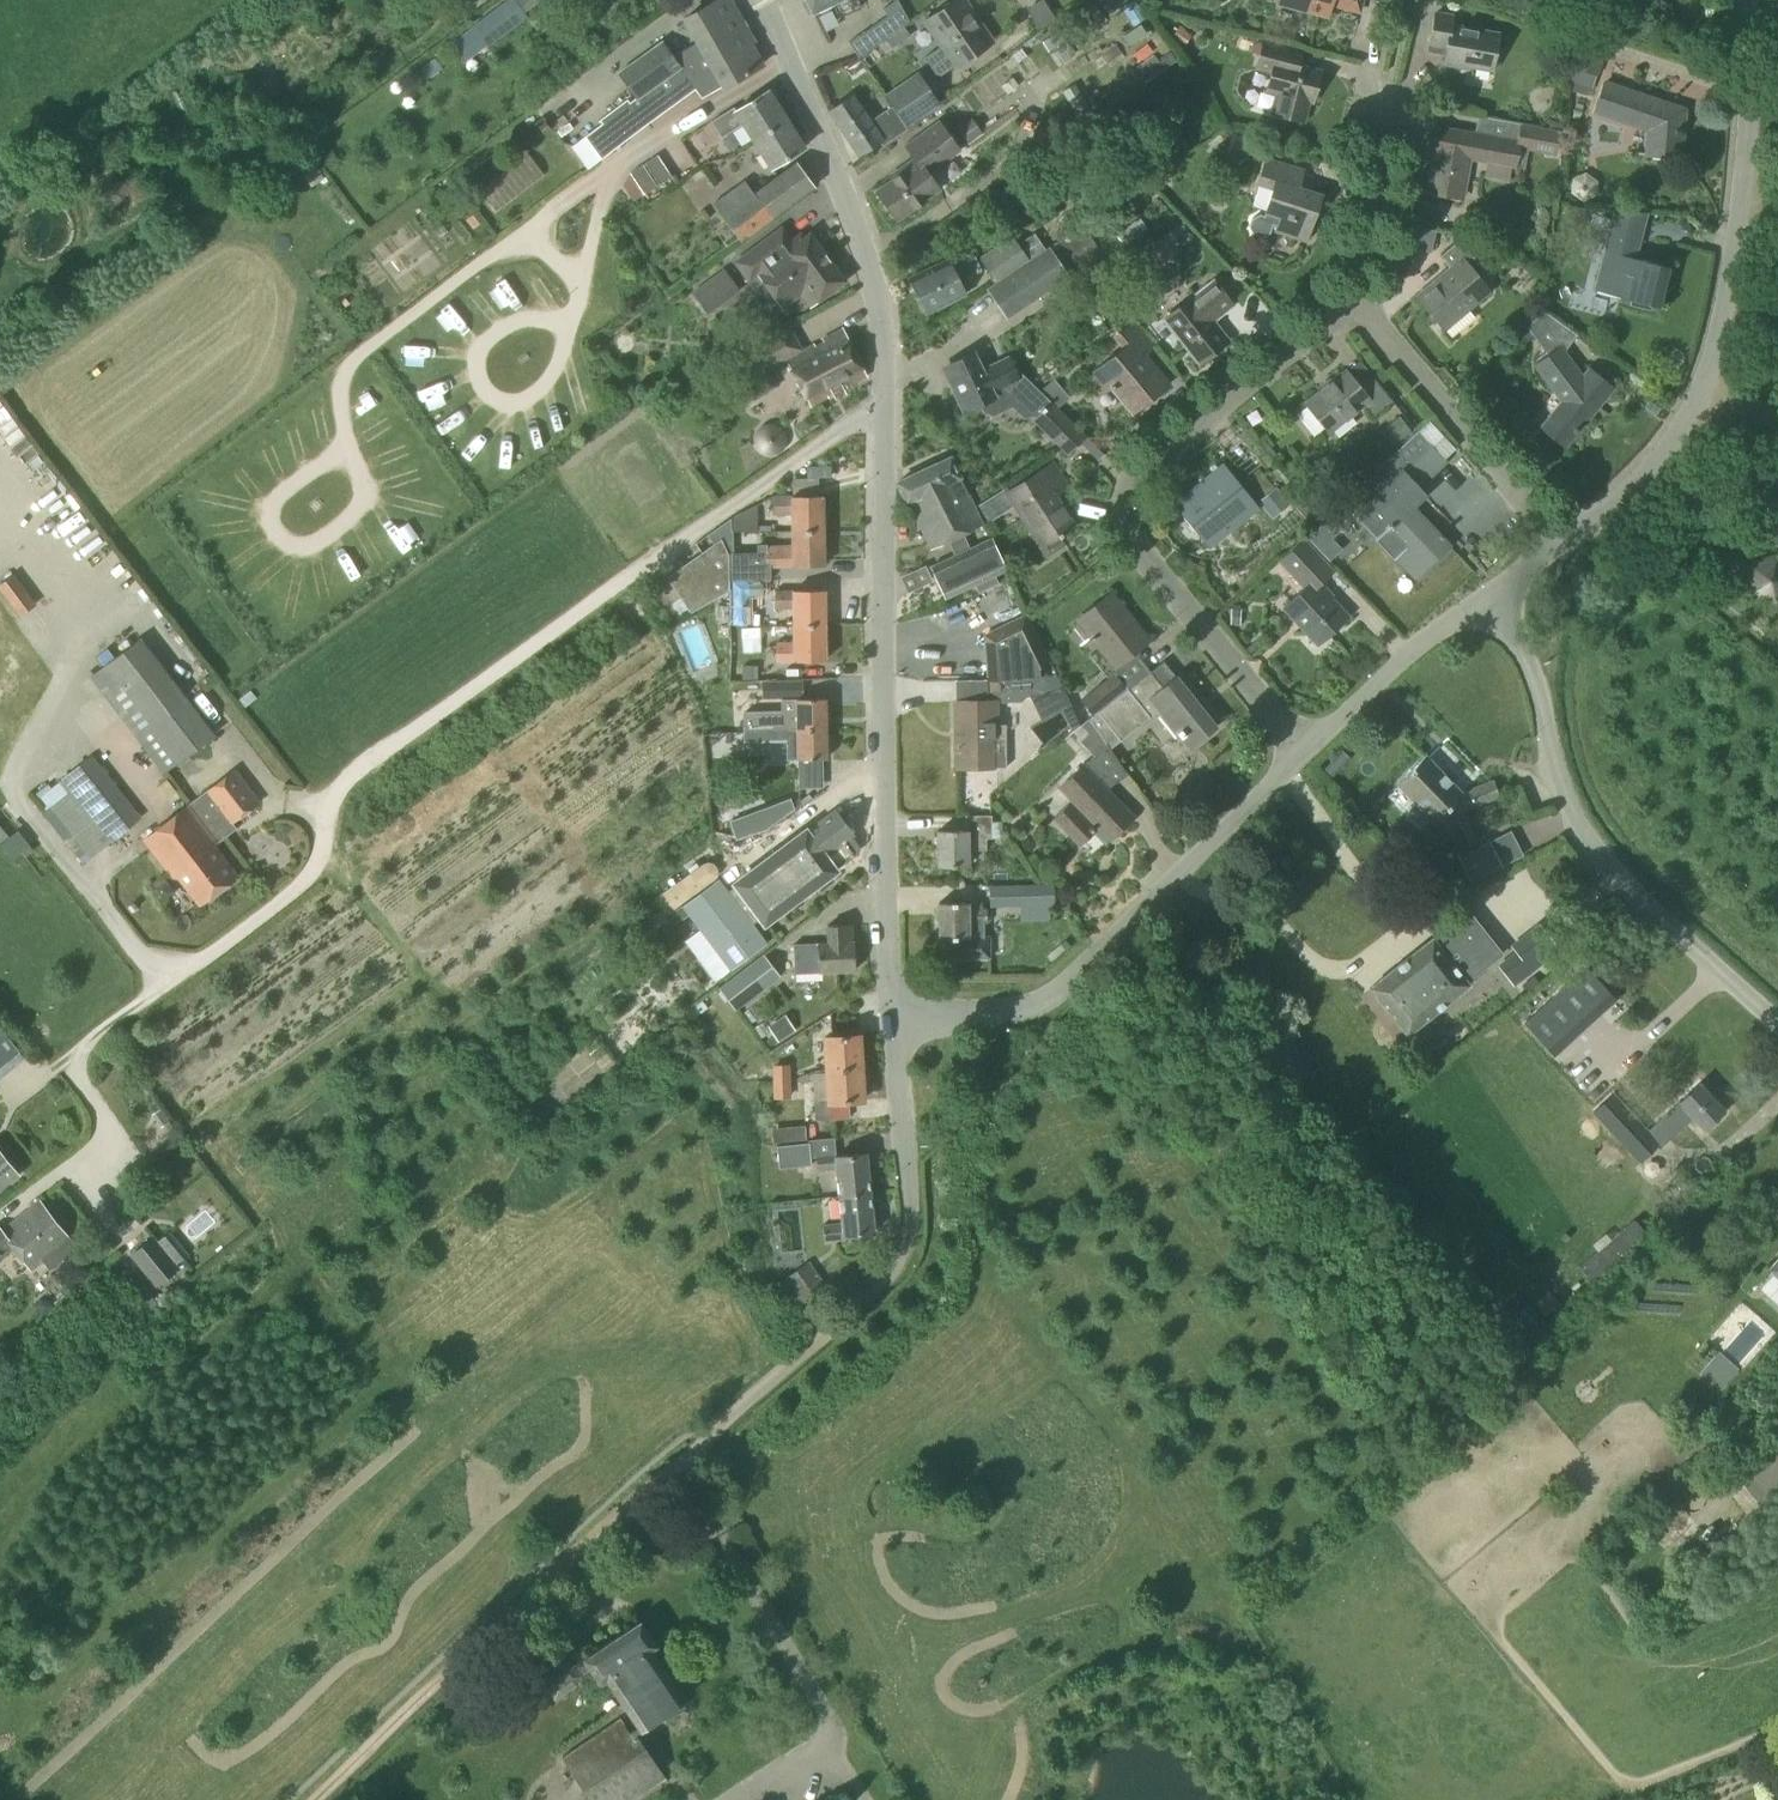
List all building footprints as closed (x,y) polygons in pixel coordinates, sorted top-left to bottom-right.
[(526,19),(511,0),(503,0),(470,27),(489,49),(526,19)] [(725,0),(718,0),(683,19),(696,42),(673,56),(662,41),(618,73),(636,97),(629,103),(627,99),(598,120),(600,123),(583,136),(600,159),(617,146),(695,90),(700,99),(762,64),(725,0)] [(813,13),(832,4),(838,16),(860,6),(857,0),(807,0),(813,13)] [(901,26),(909,21),(896,0),(882,10),(886,16),(864,32),(863,31),(847,43),(858,58),(887,37),(895,47),(909,36),(901,26)] [(990,42),(961,0),(957,0),(925,21),(956,66),(990,42)] [(1126,0),(1096,0),(1107,15),(1126,0)] [(1156,31),(1135,0),(1130,0),(1120,7),(1133,27),(1116,38),(1126,52),(1156,31)] [(1279,3),(1324,15),(1328,1),(1337,4),(1339,7),(1357,12),(1360,0),(1279,0),(1279,3)] [(1491,70),(1497,36),(1449,27),(1450,17),(1433,14),(1427,50),(1443,53),(1442,61),(1491,70)] [(1100,28),(1095,21),(1086,26),(1085,24),(1076,30),(1074,26),(1065,32),(1076,50),(1085,44),(1083,41),(1091,36),(1090,34),(1100,28)] [(1591,89),(1610,38),(1571,26),(1569,54),(1570,54),(1568,82),(1591,89)] [(1048,52),(1064,40),(1058,31),(1041,42),(1048,52)] [(1302,52),(1263,42),(1256,70),(1271,74),(1267,90),(1278,93),(1273,113),(1303,121),(1308,101),(1312,102),(1319,72),(1298,66),(1302,52)] [(1057,66),(1075,54),(1068,43),(1050,54),(1057,66)] [(419,69),(426,79),(441,69),(434,59),(419,69)] [(884,95),(891,106),(906,127),(938,106),(916,73),(884,95)] [(1018,85),(1012,77),(1000,86),(1006,94),(1018,85)] [(1679,158),(1683,109),(1660,101),(1653,101),(1604,84),(1594,114),(1647,132),(1645,156),(1679,158)] [(751,141),(787,119),(768,89),(733,111),(731,108),(710,122),(720,138),(741,124),(751,141)] [(830,110),(829,111),(833,116),(857,154),(878,141),(882,146),(907,130),(906,127),(891,106),(867,122),(851,97),(830,110)] [(1474,136),(1436,129),(1432,152),(1433,152),(1426,193),(1461,199),(1468,159),(1512,167),(1513,166),(1524,169),(1527,150),(1555,155),(1559,131),(1478,116),(1474,136)] [(787,119),(751,141),(770,170),(805,148),(787,119)] [(895,219),(937,189),(926,173),(958,150),(938,123),(905,146),(913,156),(888,175),(891,180),(875,192),(895,219)] [(657,155),(644,163),(659,185),(671,177),(657,155)] [(740,242),(814,187),(794,161),(753,192),(744,180),(711,205),(740,242)] [(1304,242),(1318,198),(1295,190),(1301,173),(1264,161),(1256,186),(1272,191),(1264,214),(1263,217),(1259,215),(1251,218),(1248,227),(1252,234),(1261,237),(1269,233),(1272,223),(1277,225),(1274,233),(1304,242)] [(642,165),(630,173),(644,194),(656,186),(642,165)] [(1653,306),(1663,265),(1635,258),(1646,212),(1616,210),(1595,292),(1653,306)] [(1073,265),(1098,249),(1083,226),(1058,242),(1073,265)] [(793,246),(780,229),(734,264),(747,282),(756,275),(781,308),(807,288),(817,301),(824,295),(842,282),(808,235),(793,246)] [(1045,250),(1033,233),(1016,245),(1010,236),(978,259),(996,284),(988,289),(1006,317),(1066,276),(1047,249),(1045,250)] [(1159,264),(1172,255),(1160,237),(1147,245),(1159,264)] [(1443,331),(1466,311),(1488,292),(1475,277),(1482,271),(1457,241),(1439,256),(1449,268),(1414,297),(1443,331)] [(980,270),(971,251),(948,261),(947,259),(909,276),(918,296),(916,300),(920,308),(924,309),(926,312),(964,294),(958,281),(980,270)] [(705,313),(717,305),(736,291),(722,272),(692,295),(705,313)] [(1233,304),(1214,280),(1192,297),(1191,296),(1164,318),(1198,362),(1226,340),(1211,321),(1233,304)] [(1581,379),(1563,353),(1576,335),(1543,312),(1526,327),(1547,356),(1534,365),(1562,404),(1542,429),(1565,447),(1610,389),(1587,371),(1581,379)] [(1131,412),(1163,386),(1139,358),(1152,347),(1131,322),(1114,336),(1123,347),(1087,377),(1101,393),(1110,386),(1131,412)] [(867,376),(842,329),(821,340),(823,343),(815,347),(814,345),(785,361),(810,407),(828,397),(826,394),(844,385),(845,387),(867,376)] [(728,359),(742,384),(777,364),(764,339),(728,359)] [(982,370),(973,353),(947,366),(955,382),(950,385),(963,412),(980,403),(984,411),(993,414),(1001,410),(1004,402),(1014,397),(1036,417),(1033,420),(1067,453),(1078,442),(1090,454),(1096,448),(1084,436),(1050,403),(1051,402),(1050,402),(1061,392),(1052,381),(1039,391),(1005,359),(982,370)] [(1370,419),(1391,402),(1357,360),(1304,404),(1327,433),(1360,406),(1370,419)] [(1417,433),(1443,460),(1455,449),(1429,422),(1417,433)] [(1417,433),(1416,431),(1415,432),(1417,434),(1389,461),(1399,472),(1368,502),(1384,518),(1376,526),(1382,532),(1375,538),(1414,579),(1448,547),(1422,519),(1421,521),(1410,509),(1424,496),(1415,487),(1442,461),(1443,462),(1444,461),(1443,460),(1417,433)] [(793,450),(783,432),(768,441),(778,459),(793,450)] [(959,476),(949,457),(896,482),(906,501),(907,500),(929,549),(947,540),(953,555),(929,566),(945,600),(1007,571),(991,537),(969,548),(962,533),(981,525),(958,477),(959,476)] [(1041,545),(1073,525),(1054,495),(1067,486),(1053,463),(1007,493),(1041,545)] [(831,466),(806,467),(806,478),(831,478),(831,466)] [(1208,543),(1253,506),(1221,468),(1177,504),(1208,543)] [(1276,487),(1258,501),(1272,519),(1290,504),(1276,487)] [(791,532),(822,531),(822,496),(771,496),(772,515),(791,515),(791,532)] [(730,532),(756,531),(756,505),(730,517),(730,532)] [(1320,526),(1307,538),(1329,561),(1342,549),(1332,539),(1320,526)] [(822,531),(791,532),(792,545),(762,546),(762,558),(745,559),(745,553),(726,553),(720,539),(665,578),(666,580),(689,611),(727,590),(727,582),(769,581),(769,568),(823,567),(822,531)] [(1316,644),(1343,618),(1326,600),(1331,595),(1320,583),(1333,570),(1304,538),(1278,562),(1303,588),(1282,607),(1316,644)] [(1755,592),(1777,601),(1777,570),(1766,565),(1755,592)] [(0,583),(0,592),(19,617),(36,604),(13,574),(0,583)] [(793,626),(824,625),(824,590),(774,591),(774,609),(792,609),(793,626)] [(1111,668),(1146,640),(1109,593),(1074,621),(1111,668)] [(1026,614),(982,635),(986,681),(990,680),(990,682),(1004,682),(1006,704),(1042,701),(1042,698),(1063,688),(1056,674),(1042,675),(1041,667),(1050,663),(1026,614)] [(824,625),(793,626),(793,642),(774,643),(775,662),(793,661),(825,661),(824,625)] [(162,773),(213,733),(139,638),(88,678),(162,773)] [(763,666),(748,666),(749,679),(764,679),(763,666)] [(1128,689),(1114,672),(1084,697),(1080,691),(1065,693),(1074,712),(1079,725),(1080,726),(1089,719),(1128,689)] [(1128,689),(1089,719),(1095,728),(1110,749),(1156,711),(1187,750),(1215,727),(1175,677),(1161,688),(1149,672),(1128,689)] [(802,681),(761,681),(762,699),(802,698),(802,681)] [(766,732),(825,732),(825,699),(796,699),(796,718),(765,719),(766,732)] [(1034,717),(1050,734),(1068,718),(1052,700),(1034,717)] [(955,742),(954,742),(954,769),(991,769),(991,767),(1005,767),(1005,738),(996,738),(996,701),(955,701),(955,742)] [(1073,802),(1054,819),(1079,844),(1097,827),(1109,839),(1132,817),(1106,790),(1112,785),(1127,775),(1110,749),(1095,728),(1088,734),(1079,741),(1093,756),(1083,766),(1060,788),(1073,802)] [(825,732),(766,732),(766,740),(786,740),(786,745),(797,745),(797,760),(826,759),(825,732)] [(1461,793),(1424,755),(1395,783),(1434,823),(1452,805),(1455,813),(1499,797),(1493,781),(1461,793)] [(108,844),(140,819),(91,757),(59,782),(67,793),(108,844)] [(232,825),(260,803),(234,768),(188,805),(213,839),(232,825)] [(49,808),(67,793),(59,782),(37,799),(46,810),(49,808)] [(794,810),(790,798),(729,821),(736,840),(765,830),(794,810)] [(237,876),(213,845),(216,843),(213,839),(188,805),(142,840),(172,879),(176,876),(199,905),(237,876)] [(828,874),(832,871),(858,852),(859,845),(833,810),(735,884),(736,885),(728,891),(717,877),(680,906),(729,970),(766,942),(752,924),(761,918),(763,921),(811,885),(812,886),(817,882),(822,884),(828,879),(828,874)] [(937,867),(964,867),(964,851),(984,850),(984,839),(991,839),(990,816),(964,816),(964,832),(936,832),(937,867)] [(1503,866),(1489,838),(1458,854),(1461,860),(1472,882),(1478,879),(1503,866)] [(1053,884),(989,885),(989,909),(1054,907),(1053,884)] [(965,903),(936,904),(937,940),(951,939),(951,958),(971,958),(989,958),(989,936),(984,936),(983,924),(985,924),(986,924),(985,908),(980,908),(979,903),(971,903),(965,903)] [(1501,954),(1467,911),(1432,939),(1432,938),(1369,988),(1406,1035),(1468,985),(1466,982),(1501,954)] [(1497,966),(1512,986),(1558,950),(1537,923),(1510,945),(1516,951),(1497,966)] [(827,943),(793,945),(794,973),(855,971),(853,942),(852,942),(852,925),(826,926),(827,943)] [(764,954),(719,988),(736,1011),(780,977),(764,954)] [(1584,967),(1523,1024),(1553,1056),(1599,1014),(1592,1007),(1608,992),(1584,967)] [(785,1021),(767,1032),(777,1047),(794,1036),(785,1021)] [(30,1061),(7,1025),(0,1029),(0,1080),(30,1061)] [(826,1070),(860,1068),(859,1035),(824,1038),(826,1070)] [(760,1100),(790,1099),(789,1064),(771,1065),(772,1080),(760,1080),(760,1100)] [(860,1068),(826,1070),(826,1073),(811,1073),(813,1104),(862,1101),(860,1068)] [(1703,1129),(1723,1111),(1698,1084),(1678,1102),(1661,1119),(1671,1130),(1688,1113),(1703,1129)] [(1637,1160),(1655,1143),(1612,1096),(1594,1112),(1637,1160)] [(171,1121),(161,1108),(151,1115),(160,1129),(171,1121)] [(805,1142),(804,1127),(790,1128),(791,1143),(805,1142)] [(777,1169),(809,1165),(807,1143),(775,1146),(777,1169)] [(17,1175),(0,1154),(0,1189),(17,1175)] [(838,1197),(869,1193),(865,1154),(834,1157),(834,1155),(814,1158),(815,1172),(835,1169),(838,1197)] [(869,1193),(838,1197),(841,1222),(821,1225),(823,1242),(842,1240),(842,1236),(874,1233),(869,1193)] [(39,1201),(1,1231),(0,1230),(0,1258),(12,1248),(30,1270),(42,1261),(49,1269),(76,1247),(39,1201)] [(156,1288),(179,1268),(152,1236),(129,1255),(156,1288)] [(807,1262),(783,1279),(802,1305),(826,1287),(807,1262)] [(1550,1333),(1570,1315),(1548,1291),(1534,1304),(1547,1318),(1541,1323),(1550,1333)] [(42,1316),(53,1306),(48,1300),(39,1299),(32,1305),(42,1316)] [(1752,1312),(1719,1341),(1744,1369),(1777,1341),(1752,1312)] [(1739,1373),(1720,1356),(1701,1378),(1721,1395),(1739,1373)] [(1777,1520),(1777,1453),(1745,1483),(1777,1520)] [(1692,1473),(1680,1482),(1691,1495),(1702,1484),(1692,1473)] [(683,1701),(649,1649),(655,1645),(639,1622),(574,1666),(560,1663),(540,1676),(555,1698),(576,1684),(579,1675),(589,1668),(599,1683),(605,1679),(640,1730),(683,1701)] [(619,1719),(562,1758),(590,1799),(631,1799),(664,1778),(633,1732),(630,1734),(619,1719)]
